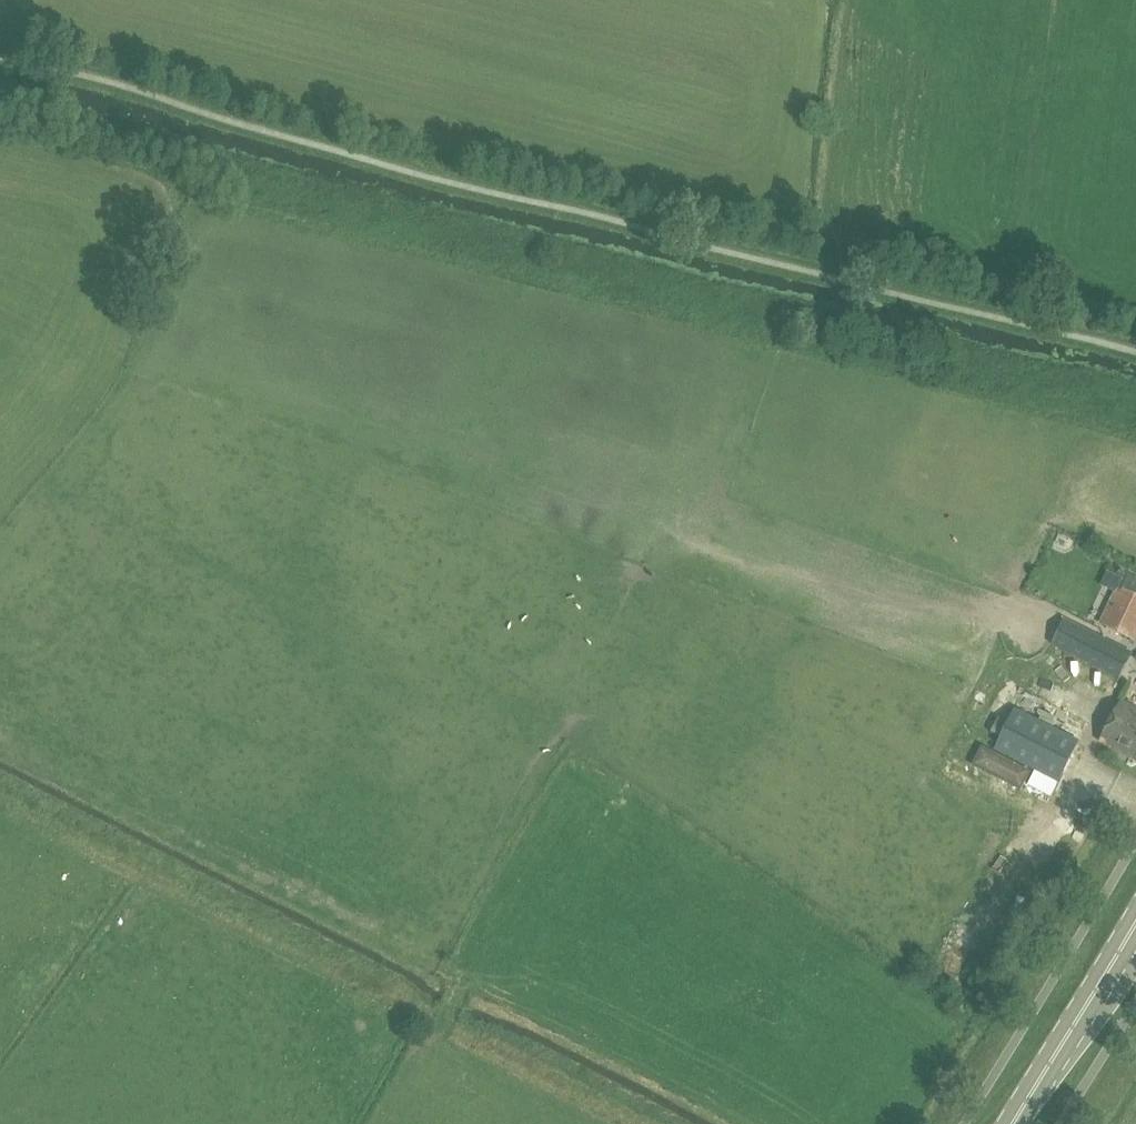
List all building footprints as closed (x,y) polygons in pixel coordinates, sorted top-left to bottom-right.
[(1124,589),(1123,590),(1117,587),(1099,624),(1135,641),(1135,595),(1124,589)] [(1133,651),(1065,616),(1052,642),(1120,677),(1133,651)] [(1123,701),(1101,741),(1135,760),(1135,708),(1123,701)] [(1080,742),(1017,710),(996,751),(1036,771),(1029,785),(1052,797),(1080,742)]
